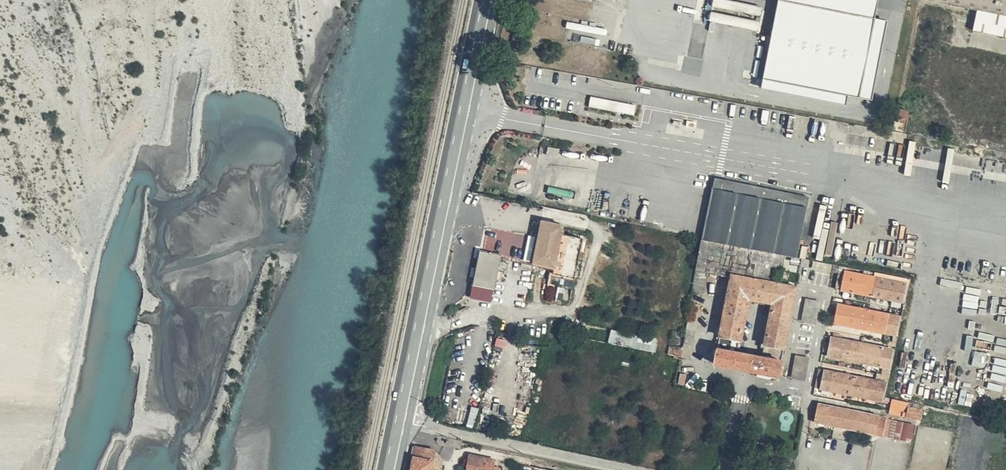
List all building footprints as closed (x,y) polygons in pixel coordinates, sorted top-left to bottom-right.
[(763,6),(726,0),(712,0),(709,22),(759,30),(763,6)] [(785,0),(779,0),(764,76),(860,95),(875,17),(785,0)] [(875,17),(878,0),(785,0),(875,17)] [(982,12),(978,30),(1005,36),(1005,0),(930,0),(982,12)] [(590,105),(635,113),(637,104),(592,96),(590,105)] [(903,130),(910,112),(901,109),(893,126),(903,130)] [(560,149),(549,147),(548,154),(559,156),(560,149)] [(950,174),(954,149),(947,148),(944,173),(950,174)] [(958,153),(956,171),(979,174),(982,156),(958,153)] [(717,176),(705,237),(788,254),(799,256),(811,195),(717,176)] [(542,219),(534,262),(556,266),(554,273),(576,277),(584,238),(562,233),(564,224),(542,219)] [(528,237),(523,260),(531,262),(536,238),(528,237)] [(705,237),(698,270),(708,271),(733,277),(753,280),(777,286),(781,287),(788,254),(705,237)] [(829,242),(815,239),(814,245),(828,248),(829,242)] [(502,255),(480,251),(470,295),(492,299),(495,285),(501,286),(504,272),(499,270),(502,255)] [(843,287),(847,269),(841,267),(837,286),(843,287)] [(910,281),(847,269),(843,287),(906,301),(910,281)] [(695,282),(706,283),(708,271),(698,270),(695,282)] [(747,306),(753,280),(733,277),(720,338),(739,342),(747,306)] [(772,311),(777,286),(753,280),(747,306),(772,311)] [(695,282),(693,290),(704,292),(706,283),(695,282)] [(795,290),(781,287),(777,286),(772,311),(764,346),(782,350),(795,290)] [(819,301),(806,298),(802,320),(814,323),(819,301)] [(694,299),(689,317),(699,318),(702,301),(694,299)] [(902,316),(838,304),(834,322),(898,335),(902,316)] [(685,332),(695,334),(699,318),(689,317),(685,332)] [(610,344),(642,350),(656,353),(659,338),(614,330),(610,344)] [(978,332),(977,339),(993,341),(994,335),(978,332)] [(833,336),(831,336),(830,343),(828,352),(827,356),(891,368),(895,349),(840,338),(833,336)] [(997,337),(993,352),(1005,354),(1005,340),(997,337)] [(739,342),(720,338),(717,350),(737,354),(739,342)] [(679,358),(681,354),(682,344),(670,342),(668,350),(673,352),(672,356),(679,358)] [(779,362),(782,350),(764,346),(762,358),(779,362)] [(737,354),(717,350),(714,362),(747,368),(748,356),(737,354)] [(973,351),(972,367),(986,367),(987,352),(973,351)] [(810,357),(797,354),(793,375),(806,378),(810,357)] [(779,362),(762,358),(748,356),(747,368),(776,374),(779,362)] [(1005,378),(1005,360),(994,357),(990,380),(1005,383),(1005,378)] [(821,386),(824,369),(819,368),(816,385),(821,386)] [(876,380),(824,369),(821,386),(885,399),(888,383),(876,380)] [(688,374),(681,372),(679,383),(686,384),(688,374)] [(878,374),(876,380),(888,383),(890,377),(878,374)] [(988,382),(986,389),(1002,392),(1004,385),(988,382)] [(971,407),(973,392),(960,390),(958,405),(971,407)] [(893,399),(890,413),(922,420),(925,406),(893,399)] [(815,421),(883,434),(887,417),(819,403),(815,421)] [(451,426),(453,417),(433,413),(431,421),(451,426)] [(887,417),(883,434),(889,436),(892,418),(887,417)] [(420,468),(422,459),(428,428),(411,425),(403,465),(420,468)] [(422,459),(430,461),(433,448),(434,448),(437,438),(428,428),(422,459)] [(487,445),(489,438),(466,433),(464,445),(458,444),(456,453),(484,459),(485,453),(487,445)] [(497,465),(468,459),(466,469),(496,469),(497,465)]
